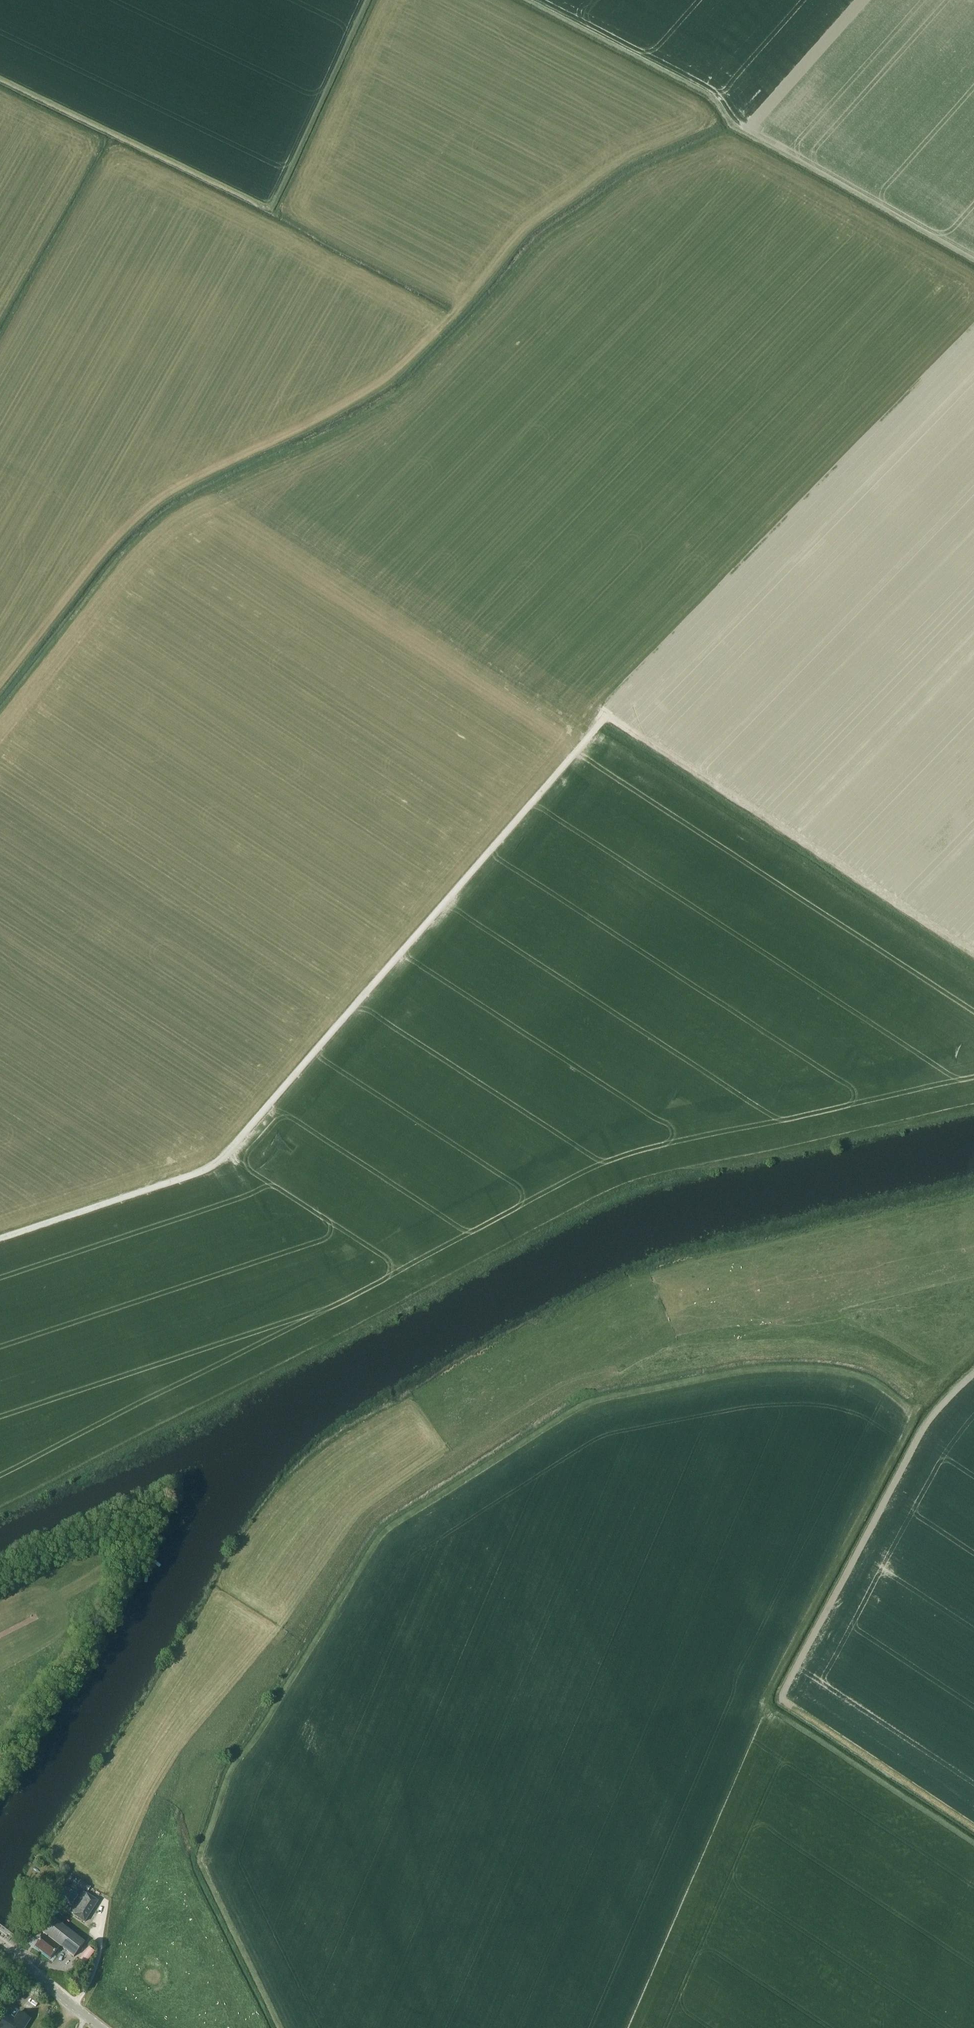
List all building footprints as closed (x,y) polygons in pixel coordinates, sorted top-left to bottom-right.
[(77,1885),(87,1892),(91,1887),(80,1880),(77,1885)] [(85,1922),(98,1901),(84,1892),(80,1899),(77,1897),(78,1896),(66,1888),(60,1898),(72,1906),(72,1905),(74,1906),(71,1913),(85,1922)] [(73,1956),(84,1942),(52,1916),(40,1931),(44,1934),(35,1946),(50,1959),(60,1946),(73,1956)] [(30,2020),(28,2019),(28,2017),(25,2015),(24,2016),(18,2013),(15,2019),(7,2014),(0,2025),(0,2027),(25,2027),(30,2020)]
